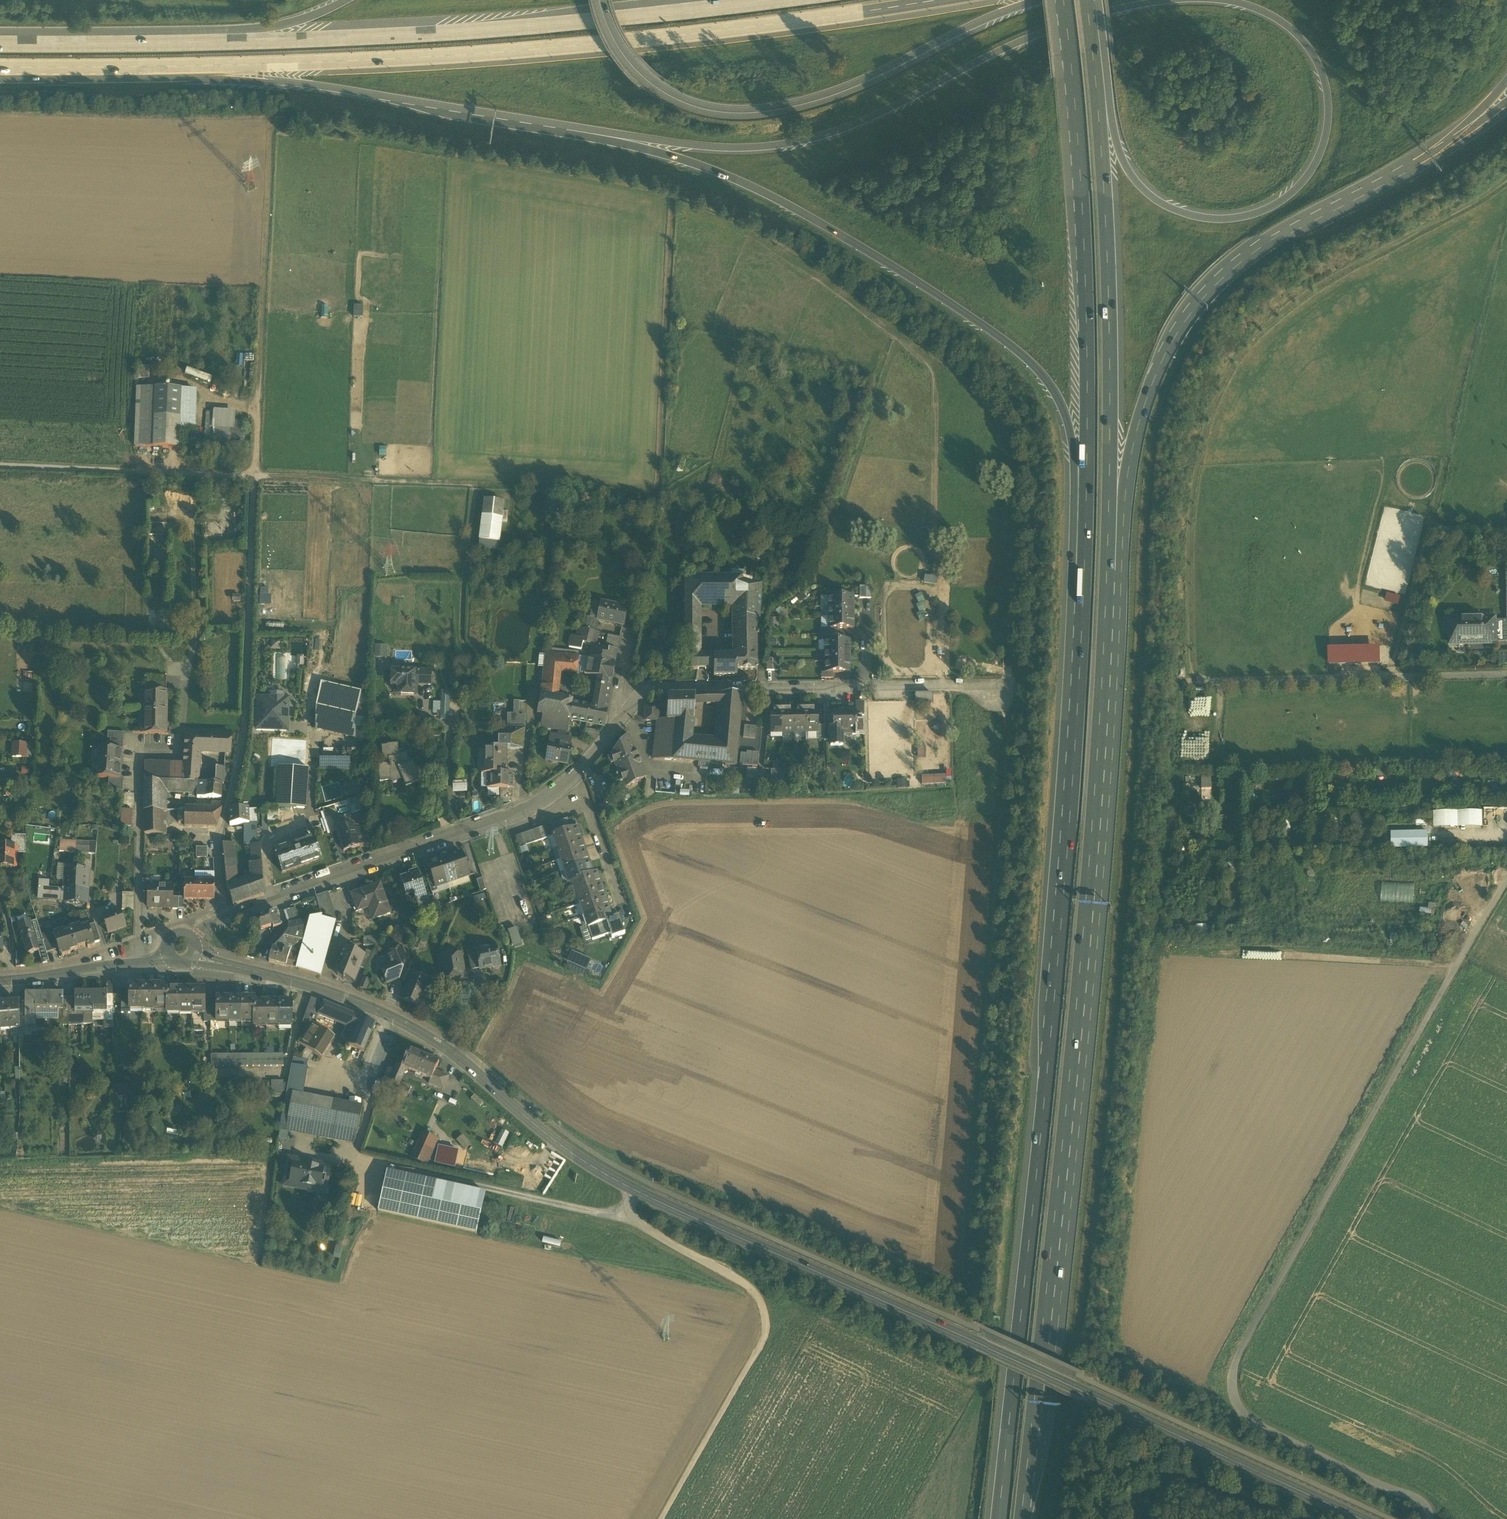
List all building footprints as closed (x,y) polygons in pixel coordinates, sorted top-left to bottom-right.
[(364,316),(364,304),(355,304),(354,316),(364,316)] [(188,367),(186,373),(212,382),(214,377),(188,367)] [(154,448),(155,388),(137,388),(135,446),(154,448)] [(182,389),(155,388),(154,448),(180,448),(181,431),(182,389)] [(197,389),(182,389),(181,431),(196,431),(197,389)] [(223,413),(208,412),(206,437),(245,440),(246,422),(223,420),(223,413)] [(504,503),(484,500),(479,540),(499,543),(504,503)] [(238,543),(237,505),(217,505),(217,516),(206,516),(206,543),(238,543)] [(731,578),(685,579),(686,606),(698,606),(731,606),(731,578)] [(761,585),(742,578),(731,578),(731,606),(735,606),(736,656),(736,657),(736,658),(757,658),(756,620),(760,620),(761,586),(761,585)] [(271,604),(271,587),(261,587),(260,604),(271,604)] [(853,597),(829,597),(829,608),(853,607),(853,597)] [(601,604),(593,602),(590,618),(598,620),(601,604)] [(626,609),(601,604),(598,620),(623,625),(626,609)] [(698,606),(686,606),(686,670),(699,670),(698,657),(698,606)] [(853,607),(829,608),(829,618),(853,618),(853,607)] [(853,618),(829,618),(829,629),(838,629),(853,629),(853,618)] [(1494,619),(1475,619),(1475,622),(1461,622),(1461,619),(1450,620),(1450,645),(1470,645),(1470,642),(1483,642),(1483,644),(1495,644),(1495,640),(1494,623),(1494,619)] [(1494,623),(1495,640),(1506,639),(1506,622),(1494,623)] [(598,633),(579,628),(577,637),(585,639),(584,643),(592,645),(592,644),(597,645),(598,642),(596,642),(598,633)] [(582,650),(584,643),(585,639),(577,637),(572,636),(569,647),(582,650)] [(272,649),(280,649),(280,641),(272,641),(272,649)] [(834,641),(825,641),(825,652),(849,651),(849,641),(834,641)] [(375,656),(387,656),(387,644),(376,644),(375,656)] [(597,645),(592,644),(592,645),(590,658),(615,663),(617,651),(603,648),(603,646),(597,645)] [(1329,666),(1381,665),(1381,648),(1329,649),(1329,666)] [(849,651),(825,652),(825,662),(849,662),(849,651)] [(571,656),(545,654),(541,695),(559,698),(561,671),(569,672),(571,656)] [(579,657),(571,656),(569,672),(577,673),(579,657)] [(736,656),(714,657),(714,670),(714,677),(736,677),(737,671),(736,658),(736,657),(736,656)] [(588,658),(579,657),(577,673),(585,673),(588,658)] [(714,657),(698,657),(699,670),(714,670),(714,657)] [(590,658),(588,658),(585,673),(585,674),(599,677),(612,680),(615,663),(590,658)] [(757,658),(736,658),(737,671),(757,670),(757,658)] [(849,662),(825,662),(825,673),(833,673),(850,673),(849,662)] [(414,671),(392,670),(391,683),(398,684),(401,687),(401,695),(414,696),(414,684),(415,671),(414,671)] [(432,671),(414,670),(414,671),(415,671),(414,684),(431,685),(432,671)] [(156,676),(156,684),(167,685),(167,676),(156,676)] [(612,680),(599,677),(596,698),(599,698),(597,707),(607,709),(612,680)] [(361,694),(320,685),(316,707),(356,716),(361,694)] [(458,691),(443,690),(441,719),(454,719),(455,711),(450,711),(450,698),(457,699),(458,691)] [(916,693),(916,705),(934,704),(934,692),(916,693)] [(166,693),(146,693),(145,733),(165,733),(166,693)] [(742,694),(706,694),(695,696),(695,705),(720,706),(740,707),(742,694)] [(559,698),(541,695),(538,713),(544,715),(571,720),(573,703),(573,701),(559,698)] [(695,696),(669,696),(668,720),(668,721),(677,721),(693,721),(695,705),(695,696)] [(288,719),(288,699),(284,699),(270,698),(257,698),(257,718),(287,719),(288,719)] [(519,702),(513,702),(514,702),(514,714),(509,714),(507,714),(507,728),(525,728),(525,716),(519,716),(519,702)] [(864,702),(856,702),(856,712),(856,716),(864,716),(864,702)] [(597,707),(573,703),(571,720),(604,726),(607,709),(597,707)] [(740,707),(720,706),(717,744),(715,766),(716,766),(735,768),(740,707)] [(356,716),(316,707),(317,730),(356,739),(356,716)] [(658,707),(646,707),(646,720),(658,720),(658,707)] [(782,733),(782,711),(770,711),(770,733),(782,733)] [(794,733),(794,711),(782,711),(782,733),(794,733)] [(806,733),(805,711),(794,711),(794,733),(806,733)] [(817,711),(805,711),(806,733),(818,733),(818,726),(817,711)] [(856,712),(833,713),(833,716),(830,716),(830,726),(830,741),(830,746),(842,746),(842,736),(855,735),(855,724),(856,724),(856,716),(856,712)] [(571,720),(544,715),(542,726),(569,731),(571,720)] [(287,719),(257,718),(257,730),(287,731),(287,719)] [(668,721),(668,720),(658,720),(653,759),(672,761),(677,721),(668,721)] [(693,721),(677,721),(672,761),(689,763),(691,741),(693,721)] [(756,728),(744,727),(743,739),(755,740),(756,728)] [(507,728),(503,728),(503,736),(524,736),(525,728),(507,728)] [(213,733),(184,732),(183,749),(184,757),(199,758),(199,749),(212,750),(213,733)] [(112,733),(111,750),(121,751),(123,733),(112,733)] [(230,733),(213,733),(212,750),(230,751),(230,733)] [(572,738),(556,735),(555,744),(563,746),(564,744),(571,745),(572,738)] [(524,736),(503,736),(503,749),(507,749),(507,751),(523,751),(524,736)] [(645,777),(629,737),(628,736),(611,756),(615,764),(618,763),(619,766),(617,767),(627,787),(645,777)] [(700,742),(691,741),(689,763),(698,764),(700,742)] [(717,744),(700,742),(698,764),(715,766),(717,744)] [(32,744),(14,743),(12,757),(31,758),(32,744)] [(555,744),(551,744),(548,761),(567,764),(570,747),(563,746),(555,744)] [(406,754),(400,756),(398,752),(398,745),(387,746),(387,747),(382,747),(383,766),(378,767),(380,783),(380,782),(390,781),(391,782),(391,777),(399,773),(406,788),(421,782),(413,763),(410,764),(406,754)] [(111,750),(95,749),(95,751),(97,751),(96,763),(94,763),(94,764),(96,764),(96,776),(93,776),(93,777),(110,778),(120,779),(121,751),(111,750)] [(503,749),(484,749),(484,764),(487,764),(487,774),(490,774),(507,774),(507,751),(507,749),(503,749)] [(759,754),(747,753),(746,755),(740,754),(739,766),(758,768),(759,754)] [(199,758),(184,757),(184,765),(171,764),(171,782),(180,782),(198,783),(198,777),(199,758)] [(171,764),(144,763),(145,781),(161,781),(161,782),(166,782),(171,782),(171,764)] [(309,769),(278,767),(276,807),(306,809),(309,769)] [(224,769),(216,769),(215,777),(215,784),(222,784),(224,785),(224,769)] [(507,774),(490,774),(490,789),(500,789),(512,789),(512,774),(507,774)] [(922,783),(944,783),(944,774),(922,775),(922,783)] [(123,780),(110,778),(108,790),(122,791),(123,780)] [(898,779),(898,788),(910,787),(909,778),(898,779)] [(161,781),(145,781),(145,811),(162,811),(166,811),(166,792),(166,782),(161,782),(161,781)] [(357,781),(349,782),(351,795),(359,793),(357,781)] [(171,782),(166,782),(166,792),(180,793),(180,782),(171,782)] [(198,783),(180,782),(180,793),(198,793),(198,783)] [(454,793),(468,792),(468,782),(454,782),(454,793)] [(215,784),(214,783),(212,783),(203,783),(198,783),(198,793),(197,798),(221,799),(222,784),(215,784)] [(512,789),(500,789),(499,799),(512,799),(512,789)] [(135,792),(122,791),(119,831),(132,832),(135,792)] [(361,797),(348,801),(352,814),(365,810),(361,797)] [(221,804),(212,803),(210,808),(210,811),(220,811),(221,804)] [(193,808),(184,808),(184,812),(184,823),(184,826),(193,826),(193,808)] [(210,808),(193,808),(193,826),(209,826),(210,811),(210,808)] [(162,811),(145,811),(145,834),(162,834),(162,811)] [(220,811),(210,811),(209,826),(217,826),(221,811),(220,811)] [(248,811),(230,812),(230,826),(249,824),(248,811)] [(278,812),(268,812),(268,822),(279,822),(278,812)] [(1356,813),(1351,825),(1362,830),(1368,819),(1356,813)] [(567,819),(561,821),(565,832),(570,830),(567,819)] [(561,821),(555,823),(559,834),(565,832),(561,821)] [(555,823),(550,825),(553,836),(554,836),(559,834),(555,823)] [(257,824),(249,824),(248,845),(257,844),(257,824)] [(352,825),(336,830),(343,851),(360,845),(357,839),(360,838),(357,830),(354,831),(352,825)] [(550,825),(544,827),(548,838),(553,836),(550,825)] [(544,827),(539,829),(542,840),(548,838),(544,827)] [(559,834),(554,836),(558,848),(581,840),(577,828),(570,830),(565,832),(559,834)] [(539,829),(533,831),(537,842),(542,840),(539,829)] [(1426,849),(1426,829),(1386,830),(1385,850),(1426,849)] [(1466,829),(1426,829),(1426,849),(1467,849),(1466,829)] [(533,831),(527,833),(531,844),(537,842),(533,831)] [(527,833),(521,835),(525,846),(531,844),(527,833)] [(25,835),(11,835),(11,846),(16,847),(16,853),(26,853),(25,835)] [(521,835),(515,837),(519,848),(525,846),(521,835)] [(314,838),(275,851),(282,872),(321,859),(314,838)] [(97,842),(62,840),(61,851),(77,852),(77,856),(89,856),(90,853),(97,854),(97,842)] [(581,840),(558,848),(562,859),(585,851),(581,840)] [(231,844),(222,844),(225,870),(234,869),(232,844),(231,844)] [(0,846),(0,866),(15,867),(16,853),(16,847),(11,846),(0,846)] [(585,851),(562,859),(566,871),(589,863),(585,851)] [(469,876),(461,852),(449,856),(458,880),(469,876)] [(449,856),(447,857),(446,855),(441,857),(441,859),(439,860),(447,884),(458,880),(449,856)] [(261,856),(254,856),(254,864),(252,864),(253,878),(262,874),(261,856)] [(439,860),(428,864),(433,878),(436,887),(447,884),(439,860)] [(589,863),(566,871),(570,882),(573,881),(593,874),(589,863)] [(72,870),(65,869),(63,888),(65,888),(76,888),(77,872),(72,872),(72,870)] [(234,869),(225,870),(227,887),(237,883),(234,869)] [(82,870),(82,873),(77,872),(76,888),(89,889),(90,871),(82,870)] [(417,872),(400,878),(406,895),(413,892),(417,902),(426,898),(417,872)] [(593,874),(573,881),(577,893),(600,885),(596,873),(593,874)] [(237,883),(227,887),(233,905),(264,895),(263,895),(264,895),(262,874),(253,878),(237,883)] [(433,878),(427,880),(432,893),(438,891),(436,887),(433,878)] [(195,879),(185,879),(184,897),(184,900),(185,900),(194,900),(195,879)] [(204,879),(195,879),(194,900),(204,900),(204,879)] [(215,879),(204,879),(204,900),(214,900),(215,879)] [(482,879),(476,881),(480,892),(486,890),(482,879)] [(1415,902),(1416,883),(1383,882),(1383,901),(1415,902)] [(149,884),(148,884),(148,893),(148,908),(172,908),(172,897),(173,885),(149,884)] [(381,884),(351,894),(357,912),(369,908),(373,920),(391,914),(381,884)] [(600,885),(577,893),(582,904),(604,896),(600,885)] [(61,889),(39,887),(38,898),(60,900),(61,889)] [(76,888),(65,888),(64,902),(70,903),(70,900),(81,901),(81,903),(88,904),(89,889),(76,888)] [(135,893),(124,893),(124,909),(134,909),(135,893)] [(335,922),(328,893),(316,897),(321,917),(335,922)] [(604,896),(582,904),(586,915),(608,908),(604,896)] [(608,908),(586,915),(589,927),(590,927),(606,921),(612,919),(608,908)] [(120,911),(102,918),(108,934),(126,927),(120,911)] [(276,911),(254,918),(258,930),(273,925),(274,928),(281,926),(276,911)] [(620,916),(612,919),(606,921),(610,934),(612,939),(625,934),(622,928),(624,927),(620,916)] [(321,917),(289,923),(283,929),(318,939),(318,938),(321,917)] [(335,922),(321,917),(318,938),(330,941),(335,922)] [(37,921),(31,923),(30,921),(18,924),(27,955),(38,952),(39,951),(37,943),(43,941),(41,935),(37,921)] [(606,921),(590,927),(589,927),(587,927),(592,940),(610,934),(606,921)] [(100,941),(95,924),(89,926),(94,943),(100,941)] [(89,926),(80,928),(80,925),(70,928),(72,932),(77,948),(87,945),(88,948),(95,946),(94,943),(89,926)] [(283,929),(268,944),(273,948),(286,952),(288,945),(314,951),(326,954),(330,941),(318,938),(318,939),(283,929)] [(522,945),(517,929),(508,932),(513,948),(522,945)] [(64,930),(53,933),(58,949),(60,954),(61,954),(62,956),(71,953),(70,951),(77,949),(77,948),(72,932),(65,934),(64,930)] [(41,935),(43,941),(46,953),(47,953),(52,951),(48,937),(48,934),(41,935)] [(48,937),(52,951),(58,949),(54,935),(48,937)] [(376,945),(376,937),(364,936),(364,944),(376,945)] [(43,941),(37,943),(39,951),(38,952),(42,963),(49,962),(47,953),(46,953),(43,941)] [(496,947),(476,951),(480,968),(480,970),(492,967),(494,969),(500,968),(496,947)] [(286,952),(273,948),(269,962),(286,966),(290,953),(286,952)] [(344,948),(334,974),(342,977),(343,980),(345,979),(354,982),(360,968),(365,956),(364,956),(344,948)] [(402,948),(386,955),(390,964),(381,968),(388,984),(398,980),(407,959),(406,959),(402,948)] [(326,954),(314,951),(311,964),(309,972),(321,976),(326,954)] [(372,953),(366,951),(364,956),(365,956),(360,968),(365,970),(372,953)] [(476,951),(467,953),(471,970),(480,968),(476,951)] [(290,953),(286,966),(292,968),(294,960),(296,954),(290,953)] [(461,955),(445,958),(445,956),(438,957),(442,982),(449,981),(449,978),(459,976),(460,979),(467,978),(466,971),(465,972),(461,955)] [(590,961),(584,958),(581,967),(587,970),(590,961)] [(413,961),(406,959),(407,959),(398,980),(404,982),(409,970),(413,961)] [(311,964),(294,960),(292,968),(309,972),(311,964)] [(419,974),(409,970),(404,982),(410,985),(413,978),(417,980),(419,974)] [(367,989),(370,979),(364,977),(361,987),(367,989)] [(417,980),(413,978),(410,985),(404,998),(420,1005),(428,984),(417,980)] [(142,985),(130,985),(130,1007),(142,1007),(142,985)] [(154,1007),(154,985),(142,985),(142,1007),(154,1007)] [(167,985),(154,985),(154,1007),(167,1007),(167,989),(167,985)] [(192,1010),(192,988),(179,989),(180,1010),(192,1010)] [(204,988),(192,988),(192,1010),(205,1010),(204,998),(204,988)] [(179,989),(167,989),(167,1007),(167,1011),(180,1010),(179,989)] [(63,992),(25,992),(25,999),(25,1010),(36,1010),(58,1010),(58,1019),(36,1019),(36,1028),(36,1030),(63,1030),(63,1028),(63,1025),(63,998),(63,992)] [(84,992),(75,992),(75,1001),(75,1021),(75,1024),(82,1024),(84,1024),(84,992)] [(92,992),(84,992),(84,1024),(92,1024),(92,1020),(92,992)] [(107,992),(92,992),(92,1020),(107,1019),(107,1015),(107,995),(107,992)] [(229,998),(217,998),(217,1020),(229,1020),(229,998)] [(241,998),(229,998),(229,1020),(242,1020),(241,998)] [(254,1002),(254,998),(241,998),(242,1020),(254,1020),(254,1002)] [(323,1002),(311,998),(307,1009),(319,1014),(321,1011),(320,1011),(323,1002)] [(292,1001),(279,1002),(279,1024),(292,1024),(292,1001)] [(19,1002),(8,1003),(10,1029),(19,1029),(19,1002)] [(266,1002),(254,1002),(254,1020),(254,1024),(267,1024),(266,1002)] [(279,1002),(266,1002),(267,1024),(279,1024),(279,1002)] [(359,1017),(323,1002),(320,1011),(321,1011),(348,1024),(350,1020),(357,1023),(359,1017)] [(0,1004),(0,1030),(10,1029),(8,1003),(0,1004)] [(319,1014),(307,1009),(302,1022),(309,1024),(310,1022),(315,1025),(319,1014)] [(25,1010),(25,1011),(19,1011),(19,1029),(19,1035),(25,1035),(25,1028),(36,1028),(36,1019),(36,1018),(36,1010),(25,1010)] [(375,1023),(359,1017),(357,1023),(348,1045),(364,1052),(375,1023)] [(315,1025),(310,1022),(309,1024),(304,1033),(317,1041),(324,1031),(315,1025)] [(317,1041),(304,1033),(299,1043),(322,1058),(334,1038),(324,1031),(317,1041)] [(409,1050),(402,1065),(402,1066),(401,1067),(405,1069),(415,1073),(422,1055),(409,1050)] [(422,1055),(415,1073),(431,1080),(435,1071),(439,1063),(422,1055)] [(307,1060),(293,1058),(292,1065),(306,1067),(307,1060)] [(402,1066),(398,1065),(395,1071),(390,1083),(397,1086),(398,1086),(399,1082),(405,1069),(401,1067),(402,1066)] [(395,1071),(388,1068),(384,1077),(383,1079),(390,1083),(395,1071)] [(449,1077),(435,1071),(431,1080),(429,1084),(443,1090),(449,1077)] [(288,1080),(272,1080),(272,1091),(287,1091),(288,1080)] [(411,1087),(399,1082),(398,1086),(397,1086),(394,1091),(406,1097),(411,1087)] [(116,1104),(126,1103),(125,1085),(115,1085),(116,1104)] [(292,1093),(287,1093),(282,1116),(288,1117),(292,1093)] [(362,1107),(292,1093),(288,1117),(358,1131),(362,1107)] [(288,1117),(282,1116),(280,1131),(355,1145),(358,1131),(288,1117)] [(429,1165),(438,1143),(424,1137),(415,1159),(429,1165)] [(470,1144),(464,1138),(460,1142),(465,1148),(470,1144)] [(438,1147),(435,1164),(454,1168),(458,1151),(438,1147)] [(329,1170),(294,1163),(290,1183),(302,1185),(301,1189),(314,1192),(315,1188),(326,1190),(329,1170)] [(485,1193),(387,1172),(378,1211),(476,1233),(485,1193)]
